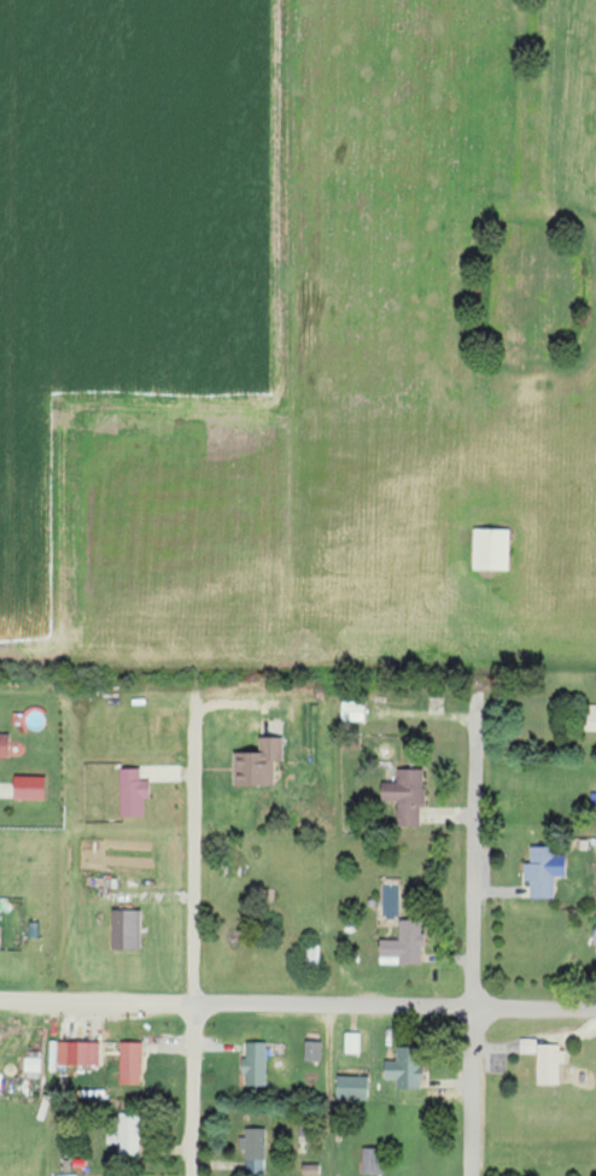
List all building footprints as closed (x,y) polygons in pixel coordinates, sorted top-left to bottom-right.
[(509,570),(510,529),(474,528),(473,570),(509,570)] [(342,721),(366,721),(365,701),(341,702),(342,721)] [(584,713),(583,730),(595,731),(595,713),(584,713)] [(9,734),(0,734),(0,757),(8,757),(9,734)] [(232,752),(233,786),(274,785),(274,760),(283,760),(282,737),(258,737),(258,751),(232,752)] [(120,817),(145,816),(144,800),(149,799),(149,780),(140,780),(140,768),(119,768),(120,817)] [(397,801),(397,825),(421,826),(423,769),(397,768),(396,782),(381,782),(380,800),(397,801)] [(13,799),(44,801),(45,776),(13,775),(13,799)] [(554,846),(530,846),(530,863),(524,863),(524,881),(530,881),(530,898),(555,898),(554,876),(565,876),(565,856),(554,856),(554,846)] [(140,949),(140,910),(112,910),(111,949),(140,949)] [(379,940),(380,964),(421,963),(420,920),(398,921),(399,940),(379,940)] [(317,945),(303,946),(304,962),(318,961),(317,945)] [(345,1053),(360,1054),(361,1034),(346,1033),(345,1053)] [(537,1084),(559,1083),(559,1062),(563,1062),(562,1044),(537,1044),(537,1039),(520,1039),(520,1053),(537,1053),(537,1084)] [(58,1065),(98,1066),(99,1042),(59,1041),(58,1065)] [(321,1042),(304,1041),(304,1061),(321,1062),(321,1042)] [(142,1042),(120,1042),(119,1084),(141,1084),(142,1042)] [(265,1086),(266,1042),(246,1042),(245,1059),(243,1059),(242,1086),(265,1086)] [(396,1089),(420,1090),(422,1048),(396,1047),(396,1061),(384,1061),(383,1079),(396,1080),(396,1089)] [(25,1057),(25,1078),(41,1077),(41,1057),(25,1057)] [(336,1098),(367,1099),(368,1077),(336,1076),(336,1098)] [(138,1157),(139,1114),(118,1113),(118,1131),(107,1131),(107,1144),(119,1144),(118,1156),(138,1157)] [(265,1175),(266,1129),(241,1128),(241,1150),(246,1150),(245,1175),(265,1175)] [(382,1175),(383,1149),(363,1148),(362,1174),(382,1175)]
